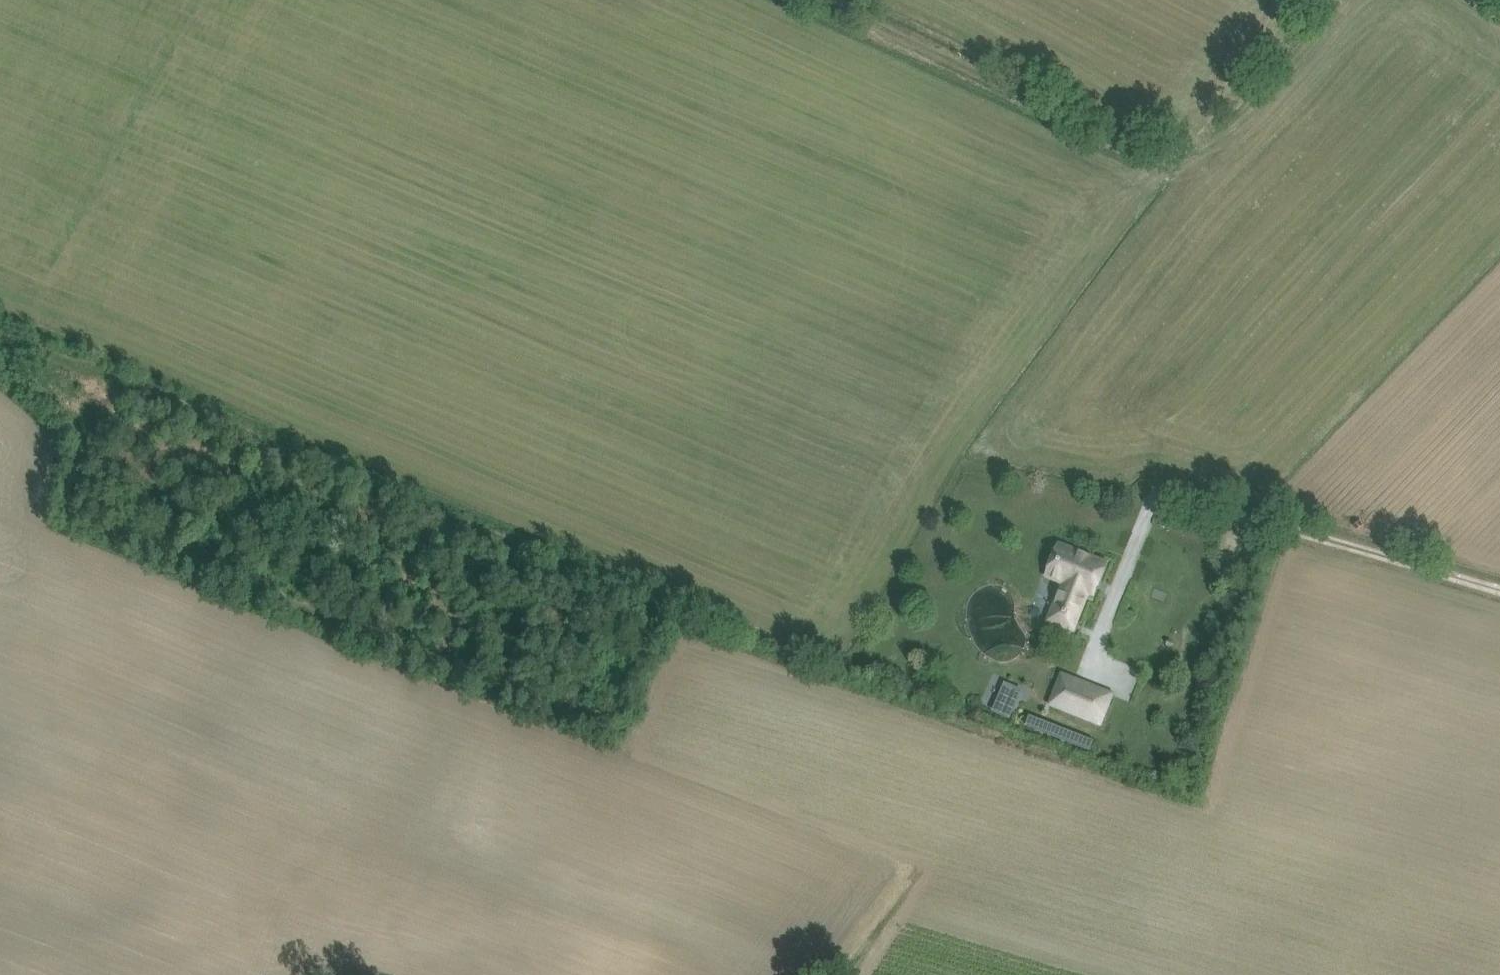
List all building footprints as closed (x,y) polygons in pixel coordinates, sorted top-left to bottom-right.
[(1047,577),(1063,584),(1053,610),(1063,614),(1062,615),(1066,617),(1067,615),(1077,619),(1087,593),(1093,595),(1105,564),(1059,546),(1047,577)] [(1066,711),(1101,726),(1112,697),(1078,682),(1062,676),(1051,704),(1066,711)] [(1005,686),(994,711),(1009,718),(1020,692),(1005,686)] [(1029,715),(1026,725),(1090,750),(1093,740),(1029,715)]
